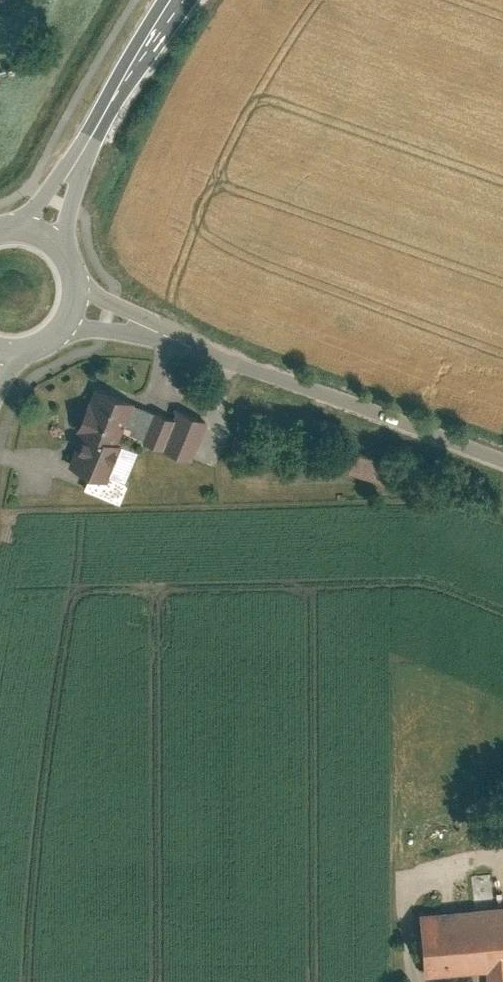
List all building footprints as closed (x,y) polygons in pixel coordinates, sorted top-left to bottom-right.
[(129,403),(88,388),(73,428),(78,430),(66,461),(102,475),(129,403)] [(346,474),(374,481),(379,462),(351,455),(346,474)] [(421,906),(424,973),(491,970),(502,969),(502,901),(421,906)] [(491,970),(492,981),(502,981),(502,969),(491,970)]
